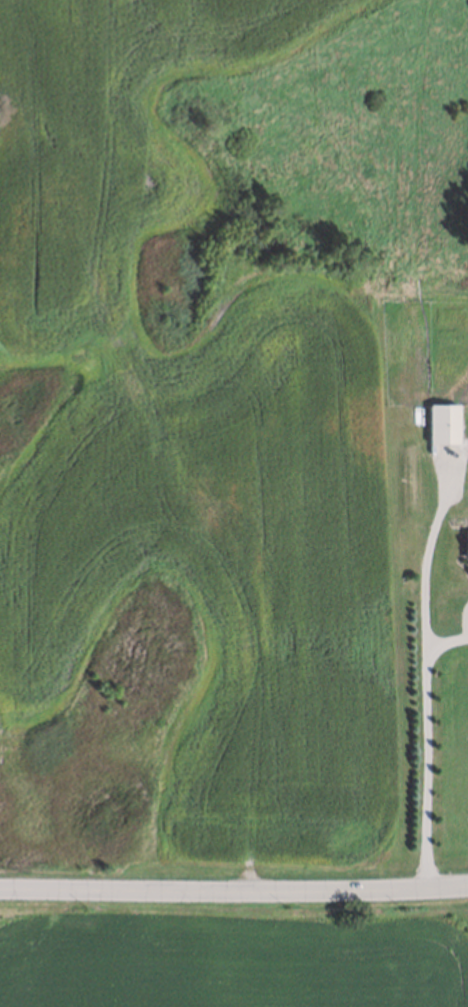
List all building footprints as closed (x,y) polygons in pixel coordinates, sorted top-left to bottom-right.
[(426,441),(427,404),(454,405),(454,442),(426,441)]
